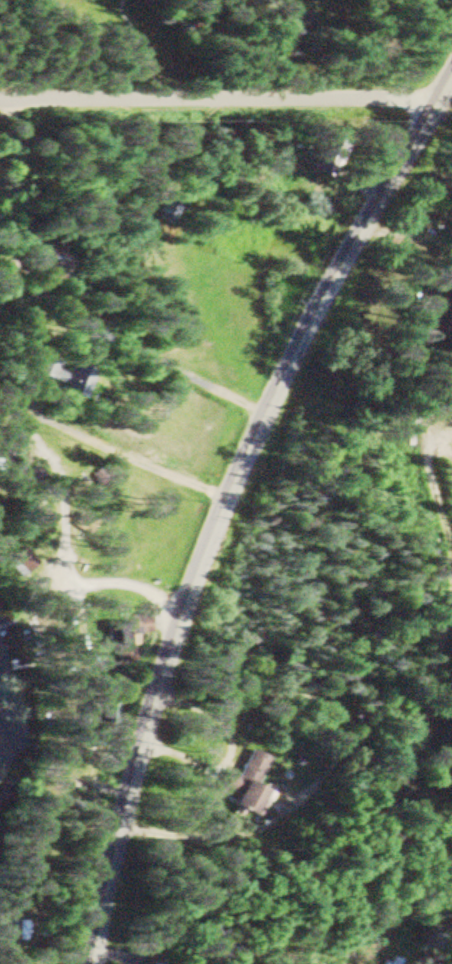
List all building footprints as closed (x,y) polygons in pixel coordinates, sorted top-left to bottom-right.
[(169,221),(175,205),(164,201),(158,217),(169,221)] [(67,251),(40,241),(28,271),(56,281),(67,251)] [(439,268),(432,297),(418,293),(414,308),(426,311),(421,327),(445,334),(451,308),(451,272),(439,268)] [(78,397),(87,371),(67,364),(63,373),(54,370),(57,361),(41,355),(33,377),(58,386),(57,389),(78,397)] [(16,577),(34,564),(22,546),(6,557),(14,569),(12,570),(16,577)] [(134,624),(108,624),(108,663),(130,663),(130,631),(146,631),(146,615),(134,615),(134,624)] [(254,786),(267,758),(250,750),(237,777),(230,774),(222,790),(231,795),(227,804),(255,817),(267,792),(254,786)] [(400,960),(385,954),(381,963),(398,963),(400,960)]
